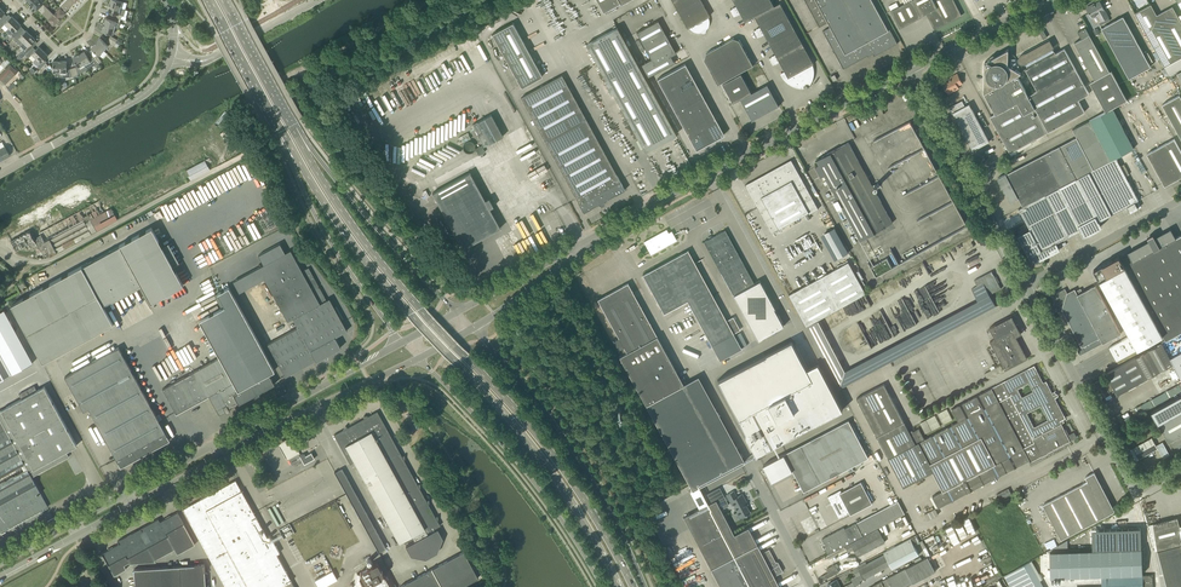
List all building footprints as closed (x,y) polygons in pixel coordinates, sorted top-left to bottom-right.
[(34,7),(37,10),(38,9),(37,9),(43,3),(40,0),(39,0),(38,0),(27,0),(34,7)] [(77,0),(66,0),(59,7),(60,7),(65,12),(77,0)] [(603,12),(620,3),(621,5),(630,0),(597,0),(603,12)] [(673,1),(681,17),(704,5),(701,0),(675,0),(673,1)] [(732,13),(756,0),(734,0),(737,6),(734,8),(734,7),(732,8),(733,9),(730,10),(732,13)] [(741,14),(746,22),(755,17),(775,6),(772,0),(756,0),(732,13),(732,14),(732,13),(734,16),(736,15),(737,16),(738,15),(741,13),(741,14)] [(828,22),(831,27),(825,30),(844,68),(873,54),(874,56),(898,44),(890,29),(888,30),(872,0),(805,0),(820,26),(828,22)] [(891,10),(900,28),(922,17),(921,16),(927,12),(930,17),(929,18),(935,29),(962,15),(954,0),(903,0),(904,3),(899,6),(897,2),(889,6),(891,10)] [(1092,18),(1095,16),(1097,15),(1101,21),(1099,23),(1100,25),(1110,20),(1108,17),(1106,12),(1104,10),(1105,10),(1100,1),(1095,4),(1094,3),(1086,8),(1092,18)] [(756,34),(788,16),(781,2),(775,6),(755,17),(761,27),(757,28),(756,29),(757,29),(754,30),(756,34)] [(54,14),(43,3),(37,9),(38,9),(54,25),(66,13),(65,12),(60,7),(54,14)] [(120,8),(109,4),(108,11),(114,13),(113,16),(116,17),(121,18),(122,15),(119,14),(120,8)] [(1151,4),(1135,13),(1165,66),(1180,57),(1180,21),(1173,6),(1168,9),(1167,9),(1157,15),(1151,4)] [(704,5),(681,17),(687,28),(689,27),(691,30),(694,32),(698,33),(701,32),(702,33),(703,32),(705,31),(706,31),(706,30),(708,27),(709,23),(709,20),(708,16),(710,16),(704,5)] [(9,28),(16,20),(12,15),(6,21),(4,18),(2,19),(3,19),(0,22),(0,28),(5,24),(8,28),(9,28)] [(117,21),(120,22),(121,18),(116,17),(113,16),(112,20),(106,18),(104,24),(115,27),(117,21)] [(765,34),(770,44),(796,30),(788,16),(756,34),(758,37),(760,36),(761,36),(762,36),(765,34)] [(1113,21),(1102,28),(1129,78),(1151,66),(1127,23),(1126,24),(1123,19),(1115,23),(1113,21)] [(21,25),(16,20),(9,28),(8,28),(6,30),(10,34),(12,34),(14,37),(19,32),(16,30),(21,25)] [(637,32),(651,59),(654,64),(671,56),(676,53),(658,20),(637,32)] [(492,34),(507,61),(521,87),(542,76),(513,22),(492,34)] [(113,34),(115,27),(104,24),(102,31),(113,34)] [(1088,33),(1085,27),(1078,31),(1082,38),(1074,43),(1095,80),(1090,82),(1106,111),(1127,99),(1111,71),(1110,72),(1088,33)] [(676,134),(644,78),(637,67),(638,66),(616,28),(586,45),(607,82),(605,83),(611,94),(613,92),(646,151),(676,134)] [(13,38),(20,45),(31,35),(26,30),(21,35),(18,33),(19,32),(14,37),(13,38)] [(771,62),(803,44),(796,30),(770,44),(776,54),(773,56),(771,56),(772,57),(769,58),(771,61),(771,62)] [(31,35),(20,45),(25,50),(23,52),(25,54),(33,47),(33,46),(32,47),(30,44),(35,39),(31,35)] [(100,37),(95,42),(104,50),(108,45),(100,37)] [(720,45),(725,55),(743,46),(740,40),(733,38),(720,45)] [(1054,47),(1050,39),(1020,55),(1019,56),(1018,57),(1018,59),(1018,60),(1018,61),(1019,63),(1020,63),(1020,64),(1019,65),(1019,67),(1019,68),(1019,70),(1019,71),(1016,69),(1016,68),(1012,66),(1017,74),(1026,70),(1038,91),(1029,96),(1048,132),(1085,111),(1078,100),(1090,93),(1064,48),(1056,53),(1053,48),(1054,47)] [(95,42),(91,47),(99,55),(104,50),(95,42)] [(780,62),(782,66),(793,61),(795,65),(811,57),(803,44),(771,62),(773,65),(775,63),(776,64),(777,63),(780,62)] [(705,59),(708,65),(725,55),(720,45),(706,53),(705,59)] [(32,54),(36,58),(43,51),(39,46),(34,51),(31,48),(33,47),(25,54),(28,57),(32,54)] [(725,55),(731,65),(748,55),(743,46),(725,55)] [(43,51),(36,58),(40,63),(48,55),(43,51)] [(91,59),(90,60),(85,51),(79,54),(84,64),(86,68),(94,63),(91,59)] [(10,61),(3,54),(1,56),(0,57),(5,61),(3,64),(5,66),(10,61)] [(86,68),(84,64),(79,54),(73,57),(78,67),(76,67),(78,73),(86,68)] [(713,75),(731,65),(725,55),(708,65),(713,75)] [(754,65),(748,55),(731,65),(736,75),(754,65)] [(985,62),(984,77),(984,93),(996,113),(990,117),(1010,152),(1048,132),(1029,96),(1017,75),(1017,74),(1012,66),(996,56),(994,55),(992,55),(991,56),(990,57),(990,59),(988,60),(988,61),(986,62),(985,62)] [(637,67),(644,78),(674,62),(671,56),(654,64),(651,59),(638,66),(637,67)] [(811,57),(795,65),(806,84),(808,83),(810,85),(812,81),(814,77),(814,73),(814,68),(813,64),(814,63),(811,57)] [(71,77),(73,76),(75,75),(72,68),(69,69),(66,69),(67,60),(60,60),(60,72),(60,76),(71,77)] [(804,85),(806,84),(795,65),(793,61),(782,66),(785,71),(781,73),(784,78),(787,82),(791,85),(795,87),(799,88),(804,88),(804,85)] [(43,71),(49,65),(46,62),(40,68),(43,71)] [(685,63),(671,71),(675,78),(689,70),(685,63)] [(18,73),(10,64),(0,73),(0,80),(5,86),(18,73)] [(736,75),(731,65),(713,75),(719,84),(736,75)] [(754,67),(742,73),(752,93),(767,84),(761,73),(758,74),(754,67)] [(1095,79),(1088,69),(1084,71),(1091,82),(1095,79)] [(692,76),(689,70),(675,78),(678,84),(692,76)] [(661,85),(675,78),(671,71),(657,79),(661,85)] [(742,73),(723,83),(733,103),(742,98),(752,93),(742,73)] [(943,84),(948,94),(959,88),(958,86),(963,83),(957,73),(948,78),(949,79),(944,82),(945,84),(943,84)] [(605,202),(605,201),(625,189),(620,181),(620,180),(562,75),(521,97),(579,203),(584,212),(599,204),(600,205),(602,205),(603,205),(604,204),(605,202)] [(696,83),(692,76),(678,84),(682,90),(696,83)] [(678,84),(675,78),(661,85),(664,92),(678,84)] [(13,82),(7,88),(10,91),(16,85),(13,82)] [(699,89),(696,83),(682,90),(685,97),(699,89)] [(682,90),(678,84),(664,92),(668,98),(682,90)] [(752,93),(742,98),(741,99),(752,120),(779,105),(767,84),(752,93)] [(703,95),(699,89),(685,97),(689,103),(703,95)] [(685,97),(682,90),(668,98),(671,105),(685,97)] [(692,110),(706,102),(703,95),(689,103),(692,110)] [(1180,95),(1162,104),(1180,138),(1180,97),(1180,95)] [(689,103),(685,97),(671,105),(675,111),(689,103)] [(953,113),(973,150),(989,141),(969,103),(965,106),(962,100),(948,107),(952,113),(953,113)] [(710,108),(706,102),(692,110),(696,116),(710,108)] [(692,110),(689,103),(675,111),(678,117),(692,110)] [(699,122),(713,115),(710,108),(696,116),(699,122)] [(1093,169),(1110,160),(1117,157),(1122,154),(1134,148),(1112,109),(1100,115),(1090,120),(1073,129),(1077,137),(998,178),(1001,185),(1002,184),(1003,186),(1002,187),(1010,202),(1018,198),(1023,206),(1076,178),(1093,169)] [(696,116),(692,110),(678,117),(682,124),(696,116)] [(479,135),(478,135),(484,146),(503,136),(491,114),(473,124),(479,135)] [(717,121),(713,115),(699,122),(703,129),(707,126),(717,121)] [(699,122),(696,116),(682,124),(685,130),(699,122)] [(717,121),(707,126),(715,140),(724,134),(717,121)] [(703,129),(699,122),(685,130),(689,136),(698,131),(703,129)] [(888,166),(924,151),(911,122),(882,134),(889,152),(883,154),(888,166)] [(707,126),(703,129),(698,131),(706,145),(715,140),(707,126)] [(696,150),(706,145),(698,131),(689,136),(696,150)] [(1161,146),(1178,178),(1180,177),(1180,150),(1174,139),(1161,146)] [(821,177),(825,175),(832,187),(829,188),(835,198),(837,197),(861,240),(893,222),(849,142),(817,160),(819,164),(815,167),(821,177)] [(10,155),(5,146),(0,148),(0,160),(10,155)] [(1147,153),(1159,175),(1165,186),(1178,178),(1161,146),(1147,153)] [(1139,200),(1117,157),(1110,160),(1093,169),(1076,178),(1023,206),(1019,208),(1030,230),(1019,235),(1030,257),(1032,259),(1034,260),(1036,260),(1039,260),(1059,249),(1056,243),(1081,230),(1083,235),(1101,226),(1099,221),(1127,206),(1130,211),(1132,210),(1132,211),(1138,208),(1135,202),(1139,200)] [(186,170),(191,179),(210,169),(205,160),(186,170)] [(772,233),(779,228),(809,212),(810,213),(818,209),(792,160),(754,181),(753,180),(745,185),(757,207),(772,233)] [(965,229),(937,163),(937,179),(921,179),(921,180),(915,178),(915,175),(917,172),(912,172),(912,178),(910,177),(909,175),(897,180),(908,207),(918,207),(925,210),(916,214),(918,219),(945,208),(955,213),(940,219),(937,211),(937,221),(932,223),(932,218),(930,219),(931,224),(951,234),(965,229)] [(228,169),(201,183),(209,199),(236,185),(228,169)] [(470,172),(432,193),(463,248),(500,228),(490,208),(493,206),(489,198),(485,200),(470,172)] [(167,220),(196,205),(190,192),(160,208),(167,220)] [(238,247),(253,240),(245,225),(230,232),(238,247)] [(11,304),(43,362),(113,323),(103,304),(141,283),(151,302),(183,285),(151,227),(119,245),(120,245),(88,262),(11,304)] [(847,252),(834,227),(820,233),(833,259),(847,252)] [(213,238),(189,250),(194,259),(218,247),(220,250),(229,245),(221,230),(218,231),(216,228),(209,231),(211,235),(211,234),(213,238)] [(1176,238),(1171,228),(1154,237),(1155,238),(1150,241),(1150,240),(1128,252),(1129,255),(1121,259),(1119,256),(1115,258),(1116,259),(1113,260),(1113,259),(1094,270),(1130,336),(1109,347),(1117,360),(1163,335),(1166,340),(1180,332),(1180,235),(1176,238)] [(677,240),(674,235),(674,234),(672,231),(668,232),(667,229),(644,241),(651,254),(677,240)] [(28,250),(38,244),(40,249),(36,251),(36,252),(35,252),(38,257),(40,257),(40,258),(45,258),(48,256),(41,242),(40,243),(37,237),(38,239),(35,241),(29,230),(11,240),(16,250),(25,245),(28,250)] [(709,238),(704,241),(733,295),(754,283),(725,230),(712,237),(711,235),(711,236),(709,237),(709,238)] [(445,249),(450,246),(445,236),(442,238),(444,242),(442,243),(445,249)] [(324,356),(325,357),(326,358),(327,358),(328,357),(328,356),(327,355),(341,347),(335,337),(347,330),(341,320),(344,319),(337,306),(334,307),(329,298),(326,300),(309,267),(302,271),(291,250),(285,253),(280,243),(258,255),(263,264),(233,281),(239,292),(264,279),(287,321),(292,318),(297,327),(267,344),(285,376),(315,360),(316,361),(324,356)] [(643,274),(664,313),(687,300),(712,345),(740,330),(733,317),(726,320),(688,250),(643,274)] [(870,265),(875,276),(892,269),(887,258),(870,265)] [(848,262),(789,294),(806,326),(866,294),(848,262)] [(839,389),(996,306),(990,294),(1001,288),(998,283),(999,282),(999,281),(998,282),(996,277),(997,277),(996,276),(995,277),(992,271),(974,280),(977,286),(972,289),(978,301),(845,371),(818,321),(806,327),(839,389)] [(14,280),(11,276),(4,280),(7,284),(14,280)] [(19,281),(16,283),(19,290),(25,287),(23,282),(20,283),(19,281)] [(646,404),(692,490),(745,462),(698,376),(683,384),(627,283),(597,299),(619,338),(613,341),(618,350),(622,348),(625,353),(619,356),(646,404)] [(1072,328),(1078,340),(1074,342),(1076,346),(1077,346),(1079,349),(1078,350),(1080,355),(1103,343),(1121,333),(1108,309),(1095,285),(1082,291),(1081,288),(1076,291),(1075,289),(1067,293),(1065,288),(1057,292),(1056,296),(1058,297),(1057,301),(1055,300),(1054,304),(1058,312),(1062,310),(1072,328)] [(199,319),(220,357),(238,390),(233,393),(238,402),(239,403),(244,401),(274,384),(269,373),(275,370),(229,286),(218,292),(225,306),(199,319)] [(0,302),(0,346),(21,384),(43,372),(2,301),(0,302)] [(990,341),(1000,359),(1005,369),(1027,358),(1016,336),(1021,333),(1019,329),(1017,330),(1015,326),(1018,324),(1017,324),(1016,324),(1012,316),(990,327),(995,338),(990,341)] [(5,392),(21,384),(0,346),(0,383),(5,392)] [(119,347),(92,362),(143,454),(169,440),(119,347)] [(1170,358),(1180,378),(1180,352),(1170,358)] [(228,408),(238,402),(233,393),(238,390),(220,357),(195,370),(184,376),(173,382),(162,388),(176,413),(189,406),(198,401),(209,395),(218,412),(219,413),(220,413),(221,413),(229,409),(228,408)] [(1099,388),(1105,397),(1111,394),(1110,393),(1115,390),(1117,395),(1147,378),(1135,357),(1106,374),(1107,377),(1103,379),(1102,378),(1095,382),(1098,388),(1099,388)] [(143,454),(92,362),(65,376),(84,411),(89,408),(121,467),(143,454)] [(738,419),(757,455),(758,455),(759,455),(758,454),(843,409),(818,362),(807,368),(813,379),(738,419)] [(884,384),(856,398),(903,486),(932,471),(942,490),(932,496),(938,507),(1006,471),(1030,460),(1031,462),(1071,441),(1061,423),(1060,421),(1066,418),(1055,398),(1057,397),(1056,397),(1055,397),(1046,381),(1043,382),(1034,365),(952,409),(958,421),(924,439),(918,428),(909,433),(884,384)] [(0,410),(0,532),(1,532),(2,534),(6,532),(5,530),(48,506),(48,507),(48,506),(32,476),(69,456),(67,451),(77,445),(45,386),(0,410)] [(35,386),(20,394),(22,397),(37,389),(35,386)] [(1151,411),(1169,443),(1180,436),(1180,394),(1151,411)] [(1132,408),(1135,414),(1151,408),(1149,401),(1132,408)] [(938,413),(944,424),(952,419),(947,409),(938,413)] [(363,478),(402,456),(377,411),(368,416),(364,416),(364,417),(364,418),(347,428),(347,427),(345,426),(343,430),(334,435),(350,464),(355,462),(363,478)] [(932,430),(941,426),(935,415),(926,420),(932,430)] [(849,420),(800,445),(784,454),(804,491),(868,457),(849,420)] [(926,420),(920,423),(925,433),(931,430),(926,420)] [(280,444),(288,457),(301,450),(294,437),(280,444)] [(1136,460),(1158,449),(1156,445),(1152,438),(1130,450),(1136,460)] [(1158,449),(1163,458),(1169,455),(1162,442),(1156,445),(1158,449)] [(292,465),(302,459),(304,464),(314,458),(311,453),(317,450),(313,443),(301,450),(288,457),(292,465)] [(403,456),(402,456),(363,478),(377,502),(415,480),(404,460),(404,456),(403,456)] [(334,472),(341,483),(348,479),(343,470),(343,471),(342,468),(340,470),(340,469),(335,472),(335,471),(334,472)] [(1086,477),(1088,481),(1042,505),(1061,539),(1115,511),(1102,485),(1103,485),(1102,484),(1101,485),(1094,472),(1089,475),(1086,477)] [(351,484),(348,479),(341,483),(344,488),(351,484)] [(291,581),(292,581),(291,580),(291,581),(276,554),(280,552),(272,538),(269,540),(242,491),(242,490),(241,490),(236,480),(182,509),(225,586),(294,586),(291,581)] [(417,506),(427,501),(420,489),(420,484),(419,484),(418,485),(415,480),(377,502),(390,526),(411,515),(407,508),(416,503),(417,506)] [(828,496),(828,498),(839,518),(849,512),(850,515),(872,503),(861,482),(842,492),(840,490),(828,496)] [(354,490),(351,484),(344,488),(347,494),(354,490)] [(1011,494),(1008,488),(997,494),(1000,499),(1011,494)] [(360,500),(354,490),(347,494),(352,504),(360,500)] [(737,497),(734,491),(727,495),(730,501),(732,500),(741,517),(750,513),(745,503),(746,502),(742,494),(737,497)] [(724,496),(716,500),(721,509),(728,505),(727,502),(724,496)] [(366,511),(360,500),(352,504),(358,515),(366,511)] [(423,524),(436,517),(429,505),(429,500),(428,500),(427,501),(417,506),(416,503),(407,508),(411,515),(390,526),(399,542),(411,536),(425,528),(423,524)] [(774,576),(783,571),(778,562),(777,562),(776,562),(769,549),(762,553),(748,527),(734,534),(721,509),(716,500),(684,517),(720,586),(780,586),(774,576)] [(828,554),(905,514),(898,501),(845,529),(844,527),(822,539),(824,543),(826,547),(825,548),(828,554)] [(938,514),(935,508),(925,514),(928,520),(938,514)] [(372,521),(366,511),(358,515),(364,525),(372,521)] [(177,554),(195,544),(177,512),(171,515),(171,516),(170,516),(169,516),(167,518),(166,518),(160,521),(175,549),(177,554)] [(425,528),(411,536),(415,541),(422,538),(428,534),(427,533),(440,525),(438,521),(438,516),(436,516),(436,517),(423,524),(425,528)] [(961,520),(972,539),(979,536),(968,516),(961,520)] [(135,531),(118,541),(119,543),(129,562),(130,563),(156,562),(155,560),(175,549),(160,521),(158,518),(140,528),(142,530),(137,533),(135,531)] [(1179,526),(1177,518),(1153,524),(1157,550),(1167,586),(1180,586),(1180,525),(1179,526)] [(364,525),(370,536),(377,532),(372,521),(364,525)] [(961,538),(968,535),(961,521),(954,525),(961,538)] [(422,538),(432,556),(437,553),(443,538),(438,529),(428,534),(422,538)] [(854,549),(858,556),(885,542),(878,529),(846,546),(849,551),(854,549)] [(380,537),(377,532),(370,536),(373,541),(380,537)] [(1113,549),(1083,551),(1068,551),(1067,540),(1048,551),(1049,577),(1093,575),(1100,575),(1100,577),(1102,577),(1143,575),(1142,548),(1133,549),(1132,533),(1112,534),(1113,549)] [(856,580),(852,582),(854,586),(860,583),(859,581),(863,579),(890,565),(892,568),(919,554),(914,545),(920,541),(916,535),(910,538),(884,552),(885,554),(867,564),(866,561),(857,566),(852,568),(856,576),(854,577),(856,580)] [(383,542),(380,537),(373,541),(376,547),(383,542)] [(422,538),(415,541),(406,546),(411,556),(426,559),(432,556),(422,538)] [(386,548),(383,542),(376,547),(379,553),(379,552),(386,548)] [(119,543),(113,547),(113,548),(112,547),(112,548),(110,549),(109,549),(109,550),(108,549),(102,553),(114,575),(126,569),(124,565),(129,562),(119,543)] [(464,551),(453,557),(468,584),(478,578),(464,551)] [(935,571),(927,556),(872,586),(905,586),(935,571)] [(443,563),(456,586),(461,586),(468,584),(453,557),(443,563)] [(1040,581),(1043,579),(1032,560),(1004,576),(1011,586),(1044,586),(1040,581)] [(385,576),(382,576),(383,573),(377,562),(361,571),(360,574),(357,573),(353,586),(391,586),(385,576)] [(432,568),(442,586),(456,586),(443,563),(432,569),(432,568)] [(839,567),(837,563),(826,569),(828,573),(821,576),(823,580),(839,572),(837,568),(839,567)] [(181,586),(206,586),(205,571),(205,564),(195,565),(180,566),(181,586)] [(180,566),(134,569),(135,584),(135,586),(181,586),(180,566)] [(428,586),(442,586),(432,568),(431,568),(432,569),(421,574),(428,586)] [(313,579),(317,586),(322,586),(337,580),(332,570),(313,579)] [(421,574),(411,580),(414,586),(428,586),(421,574)] [(1143,575),(1102,577),(1102,586),(1153,586),(1152,575),(1143,575)] [(946,579),(949,586),(958,586),(953,576),(946,579)]
